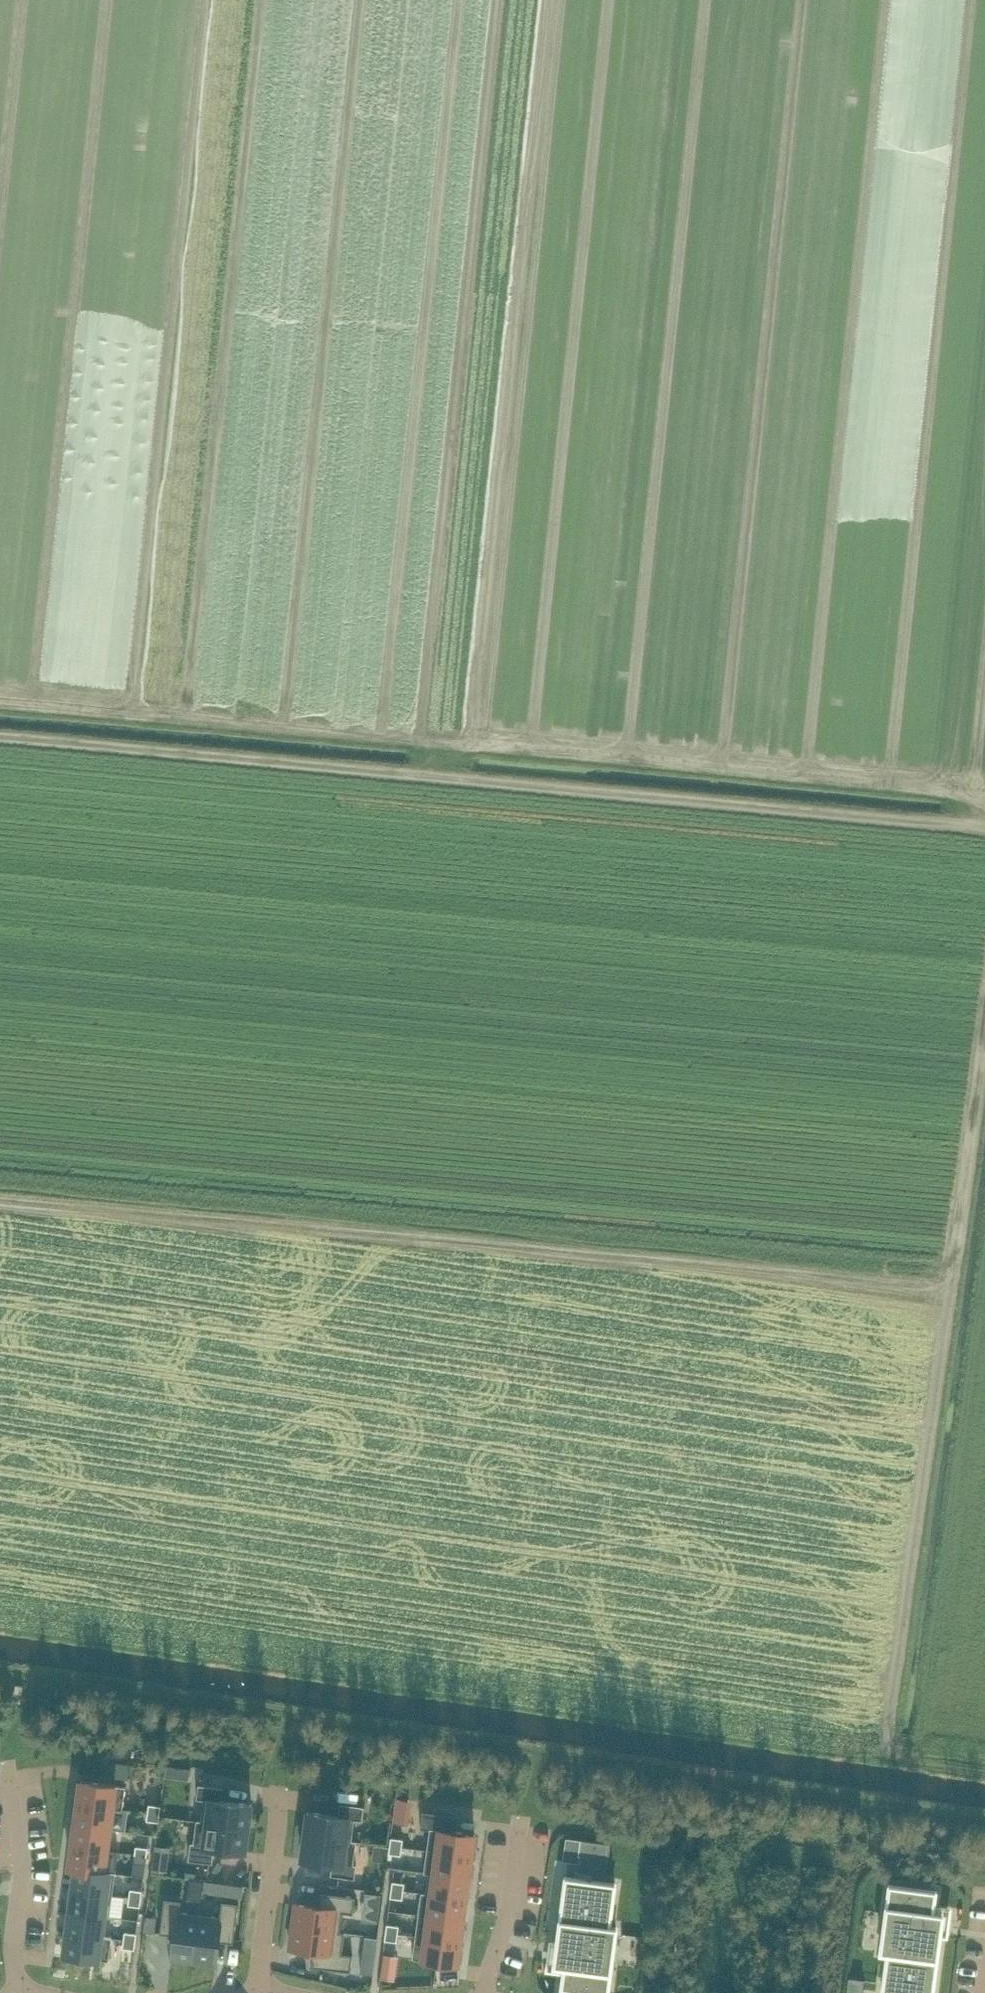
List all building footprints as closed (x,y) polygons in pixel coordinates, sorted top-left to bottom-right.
[(123,1808),(126,1785),(81,1779),(78,1802),(123,1808)] [(249,1827),(252,1803),(221,1799),(223,1787),(199,1783),(197,1797),(205,1798),(202,1820),(197,1819),(197,1820),(249,1827)] [(123,1808),(78,1802),(75,1823),(111,1828),(114,1807),(123,1809),(123,1808)] [(352,1839),(355,1818),(363,1819),(364,1805),(341,1802),(339,1815),(308,1810),(305,1834),(357,1841),(357,1840),(352,1839)] [(161,1805),(149,1803),(148,1811),(160,1813),(161,1805)] [(160,1813),(148,1811),(147,1819),(159,1821),(160,1813)] [(246,1850),(249,1827),(197,1820),(194,1842),(191,1842),(189,1859),(213,1862),(215,1846),(246,1850)] [(108,1849),(111,1828),(75,1823),(72,1845),(108,1849)] [(472,1855),(475,1833),(430,1827),(427,1849),(472,1855)] [(354,1863),(357,1841),(305,1834),(302,1858),(333,1862),(331,1874),(355,1877),(357,1863),(354,1863)] [(402,1846),(403,1838),(391,1837),(390,1844),(402,1846)] [(567,1837),(563,1860),(579,1862),(580,1855),(579,1855),(579,1854),(580,1839),(567,1837)] [(580,1839),(579,1854),(608,1858),(610,1843),(580,1839)] [(402,1846),(390,1844),(389,1852),(401,1854),(402,1846)] [(116,1873),(116,1871),(105,1870),(108,1849),(72,1845),(70,1866),(116,1873)] [(148,1847),(136,1845),(135,1853),(147,1855),(148,1847)] [(470,1877),(472,1855),(427,1849),(425,1871),(470,1877)] [(147,1855),(135,1853),(134,1861),(146,1862),(147,1855)] [(113,1894),(116,1873),(70,1866),(69,1867),(75,1868),(73,1888),(113,1894)] [(467,1898),(470,1877),(425,1871),(425,1872),(429,1872),(427,1892),(422,1891),(422,1892),(467,1898)] [(562,1987),(608,1992),(617,1926),(610,1925),(615,1882),(567,1876),(558,1943),(568,1944),(562,1987)] [(405,1882),(393,1880),(392,1888),(404,1890),(405,1882)] [(940,1934),(930,1933),(936,1890),(890,1884),(881,1950),(888,1951),(883,1992),(932,1992),(940,1934)] [(110,1915),(113,1894),(73,1888),(70,1910),(110,1915)] [(143,1890),(131,1888),(130,1896),(141,1898),(143,1890)] [(404,1890),(392,1888),(391,1896),(403,1898),(404,1890)] [(354,1913),(356,1896),(321,1891),(319,1906),(296,1903),(293,1925),(345,1932),(345,1931),(340,1931),(343,1911),(354,1913)] [(464,1920),(467,1898),(422,1892),(419,1914),(464,1920)] [(140,1905),(141,1898),(130,1896),(129,1904),(140,1905)] [(182,1900),(165,1898),(160,1932),(175,1934),(172,1958),(194,1961),(200,1913),(180,1911),(182,1900)] [(220,1916),(200,1913),(194,1961),(216,1963),(219,1940),(234,1942),(239,1903),(222,1900),(220,1916)] [(110,1916),(110,1915),(70,1910),(67,1931),(112,1937),(112,1936),(103,1935),(105,1915),(110,1916)] [(464,1920),(419,1914),(416,1935),(461,1941),(464,1920)] [(399,1925),(387,1923),(386,1931),(398,1932),(399,1925)] [(342,1952),(345,1932),(293,1925),(290,1947),(313,1950),(311,1965),(351,1970),(353,1954),(342,1952)] [(109,1960),(112,1937),(67,1931),(64,1954),(109,1960)] [(136,1940),(137,1932),(125,1931),(124,1939),(136,1940)] [(397,1941),(398,1932),(386,1931),(385,1939),(397,1941)] [(461,1941),(416,1935),(413,1957),(458,1963),(461,1941)] [(135,1948),(136,1940),(124,1939),(123,1946),(135,1948)] [(383,1969),(382,1977),(394,1978),(395,1970),(383,1969)] [(848,1992),(862,1992),(864,1979),(850,1977),(848,1992)]
